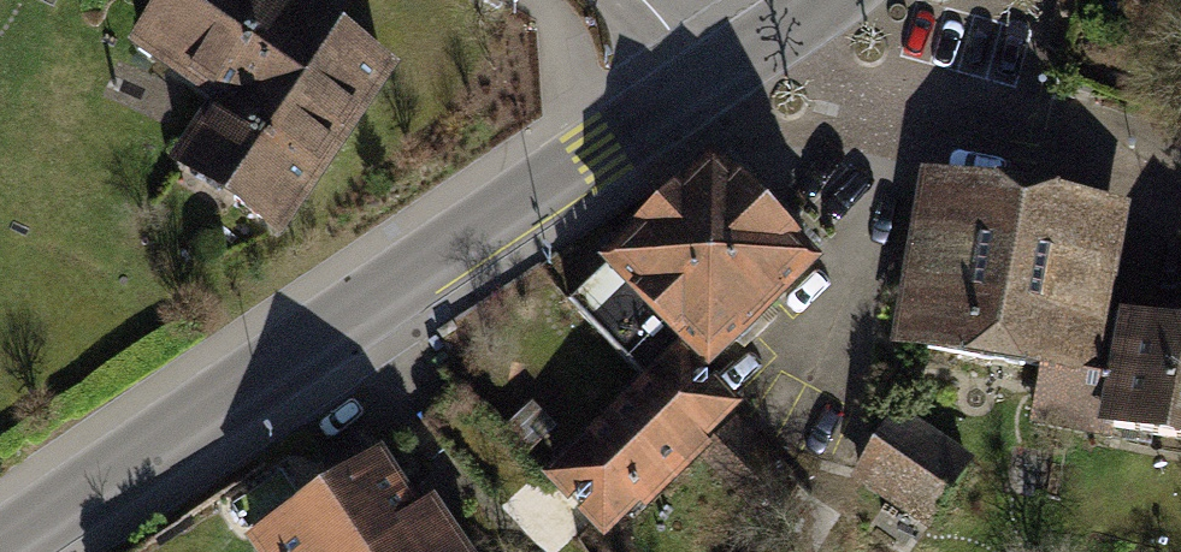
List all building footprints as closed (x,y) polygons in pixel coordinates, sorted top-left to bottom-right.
[(141,42),(228,100),(184,165),(278,228),(384,69),(281,0),(169,0),(141,42)] [(713,163),(570,302),(652,387),(558,478),(603,525),(725,406),(694,374),(810,262),(713,163)] [(1131,201),(923,167),(895,341),(1103,374),(1131,201)] [(1123,304),(1101,420),(1180,435),(1180,315),(1123,304)] [(899,406),(852,473),(926,524),(973,457),(899,406)] [(414,515),(375,458),(255,538),(264,551),(378,551),(415,517),(414,515)] [(414,515),(415,517),(378,551),(464,551),(424,506),(414,515)]
